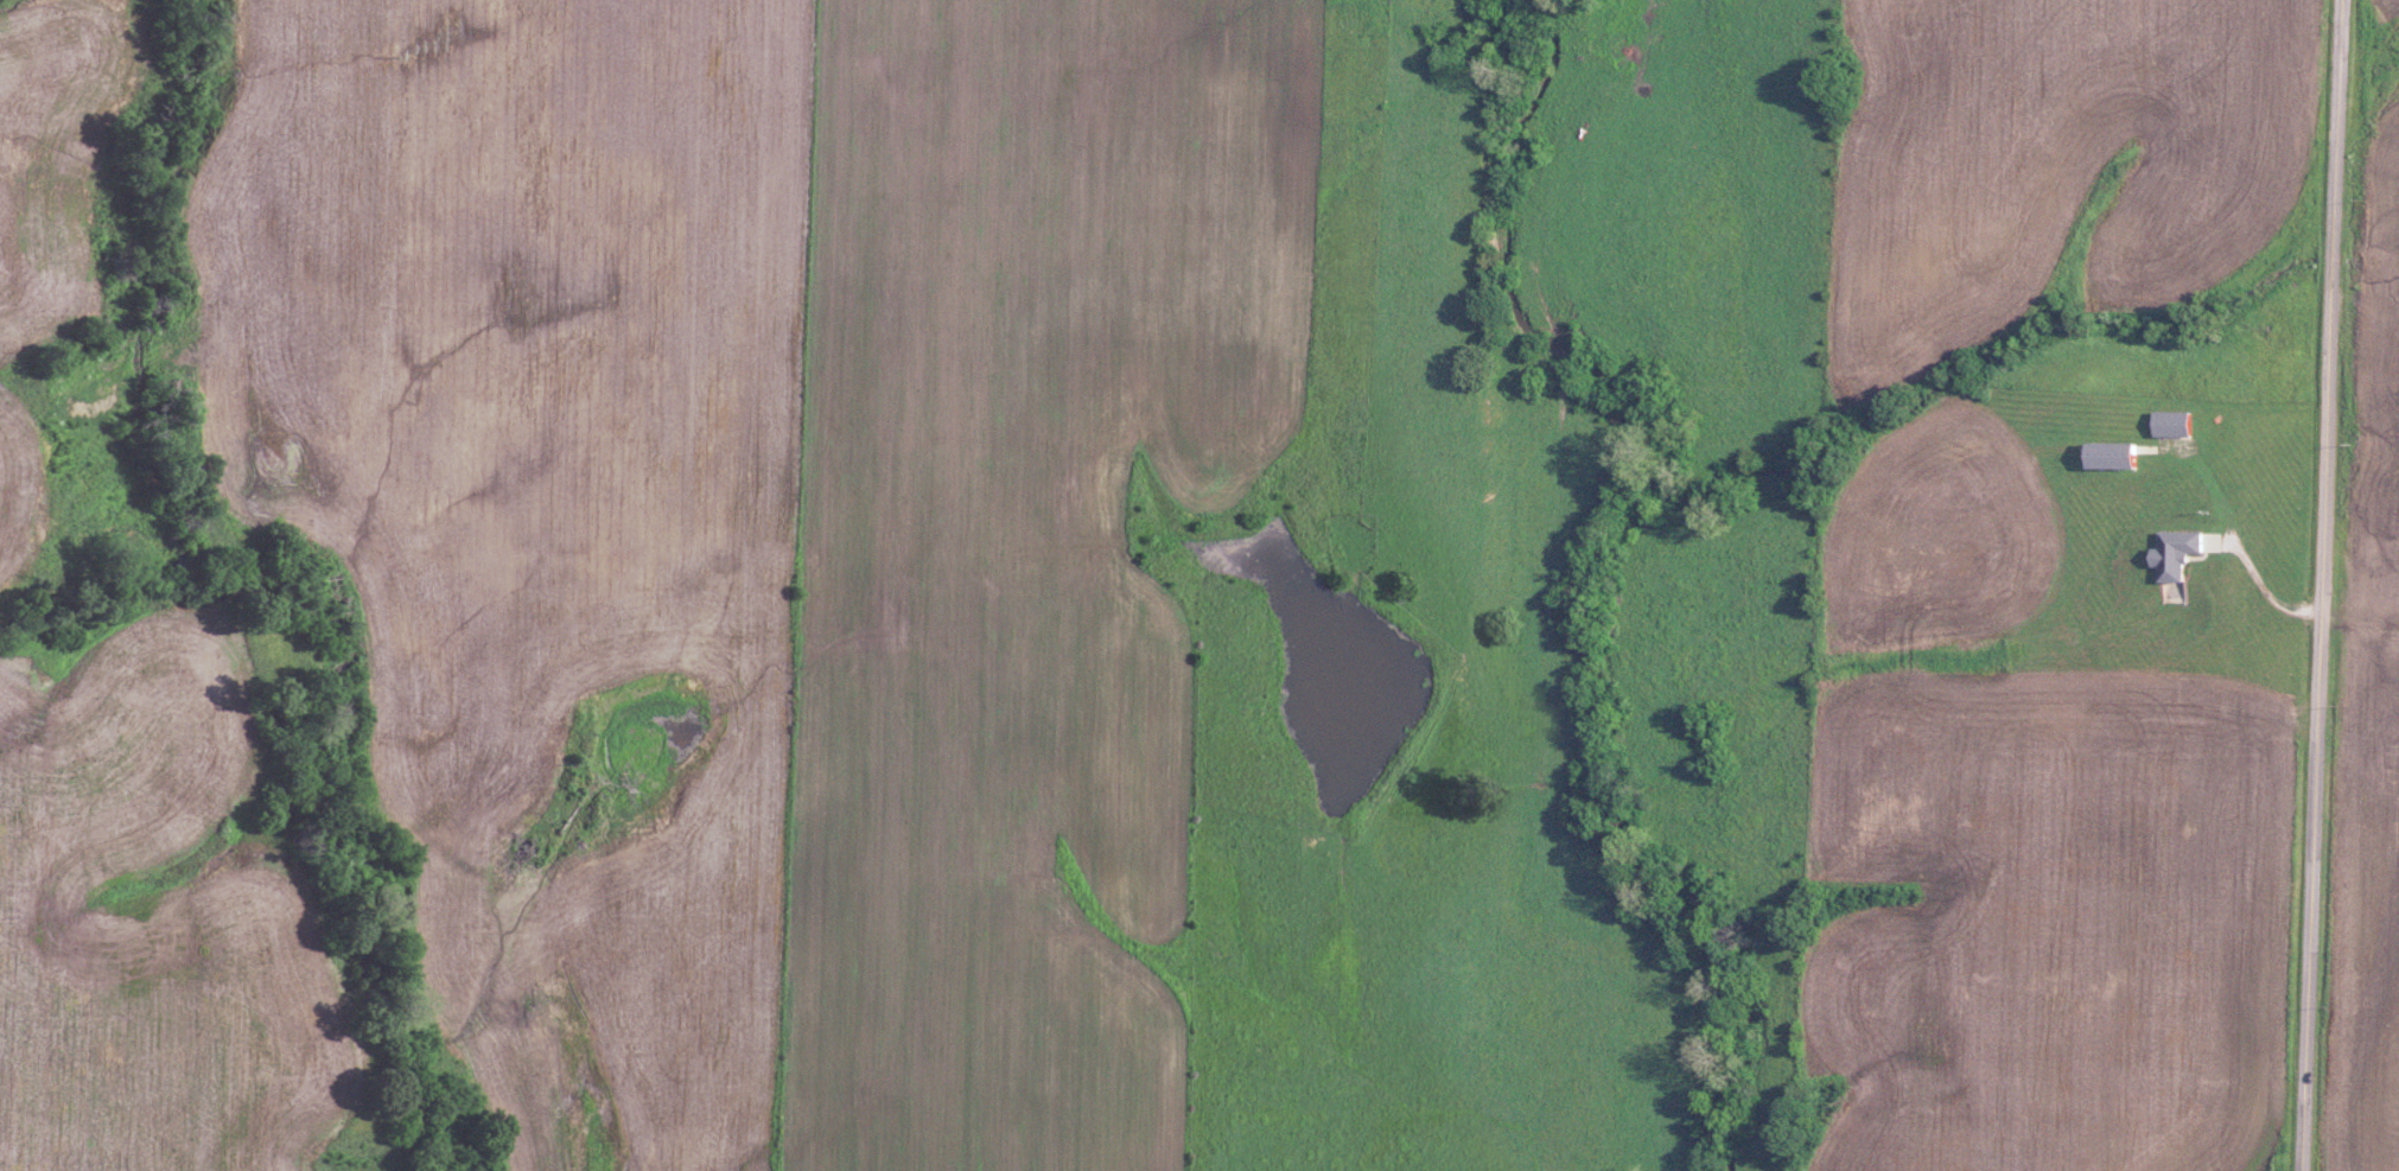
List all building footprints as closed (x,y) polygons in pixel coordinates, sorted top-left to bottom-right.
[(2127,443),(2079,443),(2079,469),(2127,469),(2127,443)] [(2153,583),(2178,583),(2178,554),(2196,554),(2196,532),(2153,533),(2153,550),(2144,550),(2144,567),(2152,567),(2153,583)]
